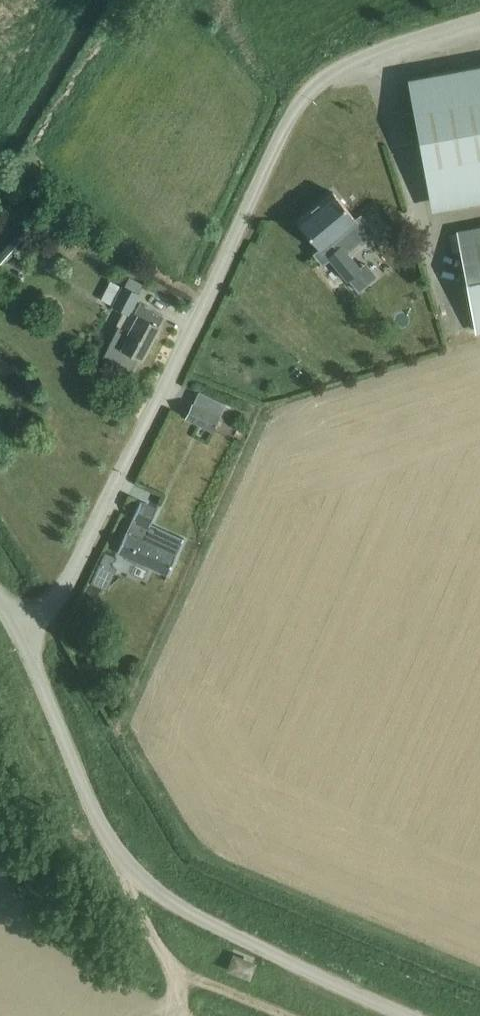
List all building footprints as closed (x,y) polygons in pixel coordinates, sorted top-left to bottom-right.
[(409,78),(420,141),(430,197),(479,188),(479,65),(409,78)] [(332,192),(298,220),(320,247),(313,253),(322,264),(329,259),(347,281),(360,267),(347,252),(372,231),(359,215),(355,218),(345,206),(333,191),(332,192)] [(0,252),(0,265),(28,233),(22,227),(0,252)] [(460,232),(477,328),(479,328),(479,228),(460,232)] [(122,287),(113,306),(125,311),(124,313),(128,315),(130,312),(139,295),(122,287)] [(119,326),(104,357),(132,371),(139,356),(141,357),(140,357),(141,358),(163,315),(139,303),(134,314),(130,312),(128,315),(124,313),(118,326),(119,326)] [(192,404),(186,418),(213,431),(220,417),(192,404)] [(126,533),(117,552),(168,574),(184,539),(183,538),(182,540),(150,525),(157,509),(141,502),(133,518),(133,519),(127,533),(126,533)] [(106,553),(92,583),(106,589),(116,568),(111,566),(116,557),(106,553)] [(256,963),(237,956),(232,968),(251,976),(256,963)]
